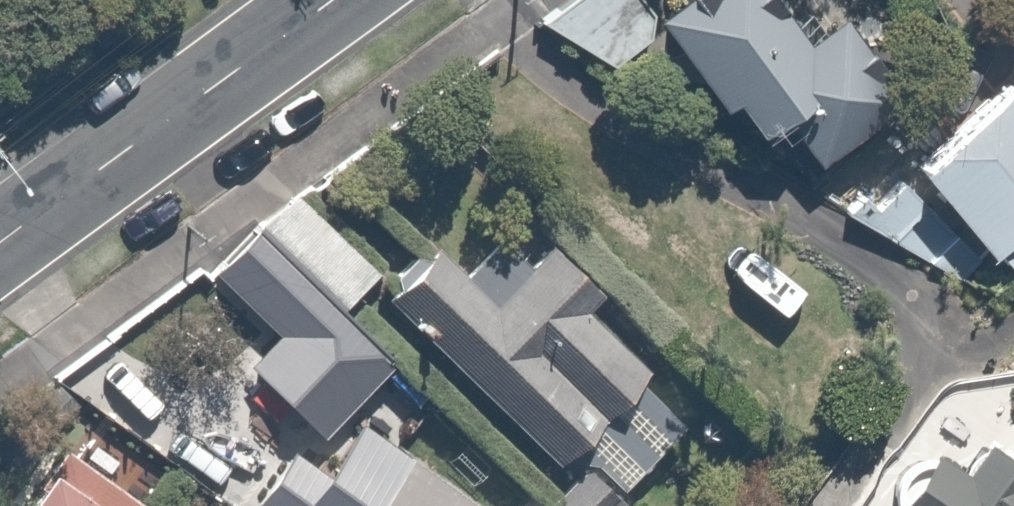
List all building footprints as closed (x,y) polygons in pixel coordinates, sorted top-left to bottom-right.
[(541,19),(609,67),(646,35),(644,16),(636,0),(566,0),(541,19)] [(644,16),(739,144),(778,120),(803,163),(893,99),(827,15),(793,37),(766,0),(664,0),(644,16)] [(901,163),(990,262),(1013,242),(1013,76),(901,163)] [(300,188),(253,221),(340,306),(376,269),(300,188)] [(457,266),(432,243),(385,293),(548,471),(573,447),(628,490),(687,423),(587,306),(598,288),(509,215),(457,266)] [(258,318),(284,347),(340,306),(253,221),(217,248),(271,303),(258,318)] [(855,505),(1013,505),(1013,372),(940,380),(855,505)] [(375,432),(331,505),(482,505),(375,432)] [(62,451),(23,505),(140,505),(62,451)]
